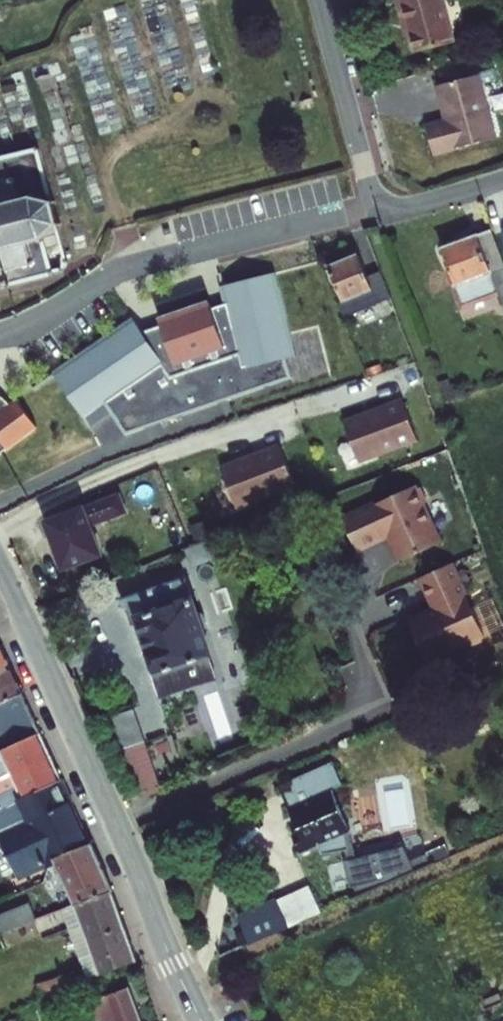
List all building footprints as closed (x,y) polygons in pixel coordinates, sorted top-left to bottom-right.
[(404,20),(409,19),(416,47),(454,37),(445,0),(399,0),(404,20)] [(483,70),(441,81),(450,116),(430,121),(438,150),(499,135),(483,70)] [(15,287),(16,291),(19,290),(18,286),(32,283),(29,264),(35,263),(34,258),(45,255),(43,242),(46,242),(45,236),(42,238),(35,203),(38,201),(36,196),(34,198),(27,164),(29,161),(25,159),(23,162),(2,167),(2,164),(0,164),(0,290),(15,287)] [(481,226),(431,245),(452,300),(485,289),(491,303),(502,298),(502,282),(481,226)] [(372,286),(361,252),(329,263),(341,297),(372,286)] [(273,274),(221,288),(226,303),(243,368),(283,358),(294,355),(273,274)] [(210,300),(159,317),(162,325),(175,364),(226,347),(212,307),(210,300)] [(162,325),(142,333),(163,363),(106,402),(127,435),(290,377),(283,358),(243,368),(226,303),(212,307),(226,347),(175,364),(162,325)] [(142,333),(132,317),(52,372),(84,417),(106,402),(163,363),(142,333)] [(347,420),(362,460),(420,436),(405,397),(347,420)] [(24,435),(4,407),(0,410),(0,454),(24,435)] [(282,441),(224,464),(240,504),(298,480),(282,441)] [(445,539),(421,482),(343,515),(358,551),(390,538),(399,558),(445,539)] [(127,509),(121,492),(49,519),(66,565),(104,551),(93,523),(127,509)] [(237,530),(223,536),(224,540),(239,535),(237,530)] [(457,563),(421,579),(433,608),(407,618),(423,655),(485,628),(457,563)] [(183,574),(121,597),(125,607),(130,606),(135,619),(139,618),(158,669),(211,649),(204,631),(208,625),(201,606),(196,603),(194,604),(183,574)] [(2,695),(0,696),(0,749),(23,738),(2,695)] [(23,738),(0,749),(0,779),(35,764),(23,738)] [(141,798),(163,792),(148,738),(126,745),(141,798)] [(353,832),(333,786),(343,781),(333,761),(294,778),(293,804),(286,807),(306,853),(317,848),(320,855),(343,852),(341,837),(353,832)] [(35,764),(0,779),(0,792),(1,791),(6,802),(45,784),(35,764)] [(45,784),(6,802),(2,803),(11,824),(0,828),(0,861),(24,853),(27,860),(35,857),(57,910),(63,908),(98,895),(45,784)] [(356,890),(414,872),(405,842),(346,860),(356,890)] [(326,866),(332,891),(352,886),(346,861),(326,866)] [(310,884),(240,916),(247,931),(236,936),(242,948),(322,911),(310,884)] [(123,963),(98,895),(63,908),(87,975),(123,963)] [(0,914),(0,930),(24,922),(38,917),(35,906),(16,913),(15,909),(0,914)] [(24,922),(0,930),(0,946),(29,935),(24,922)] [(22,987),(28,1003),(61,991),(55,975),(22,987)] [(85,1020),(126,1020),(115,990),(78,1003),(85,1020)]
